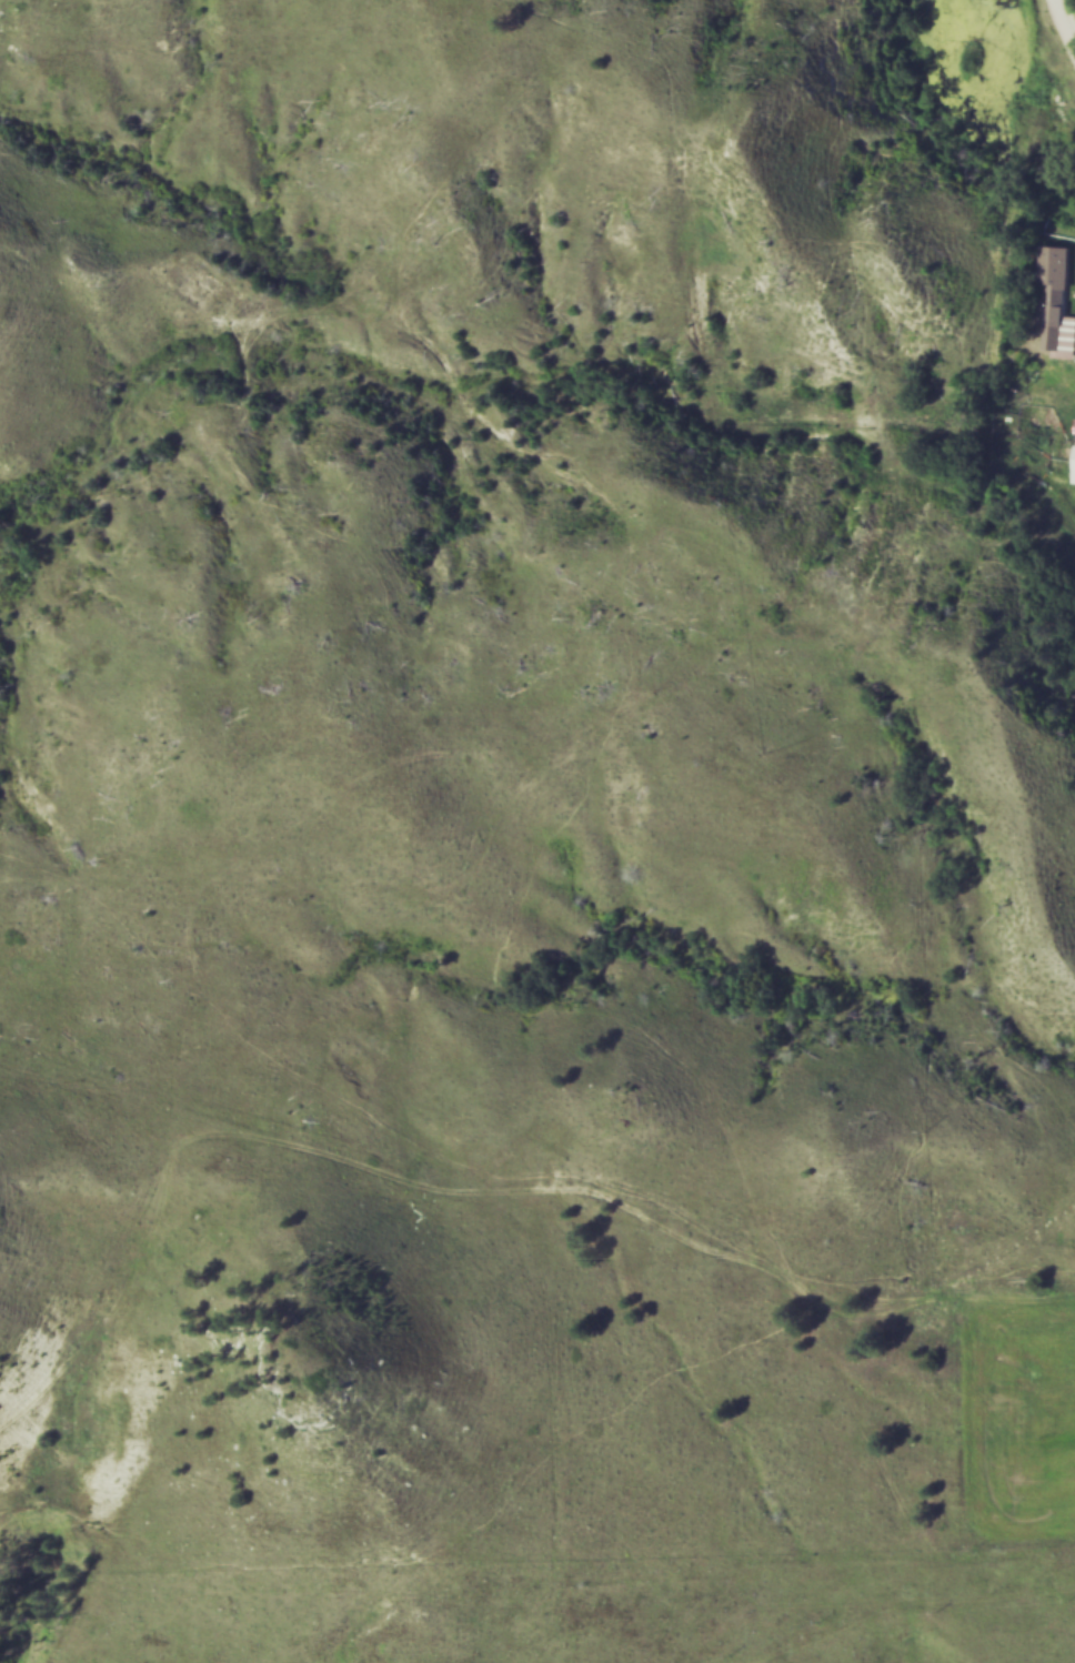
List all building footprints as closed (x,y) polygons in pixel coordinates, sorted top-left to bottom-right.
[(1044,245),(1042,281),(1050,281),(1045,353),(1074,355),(1074,316),(1068,315),(1072,247),(1044,245)]
